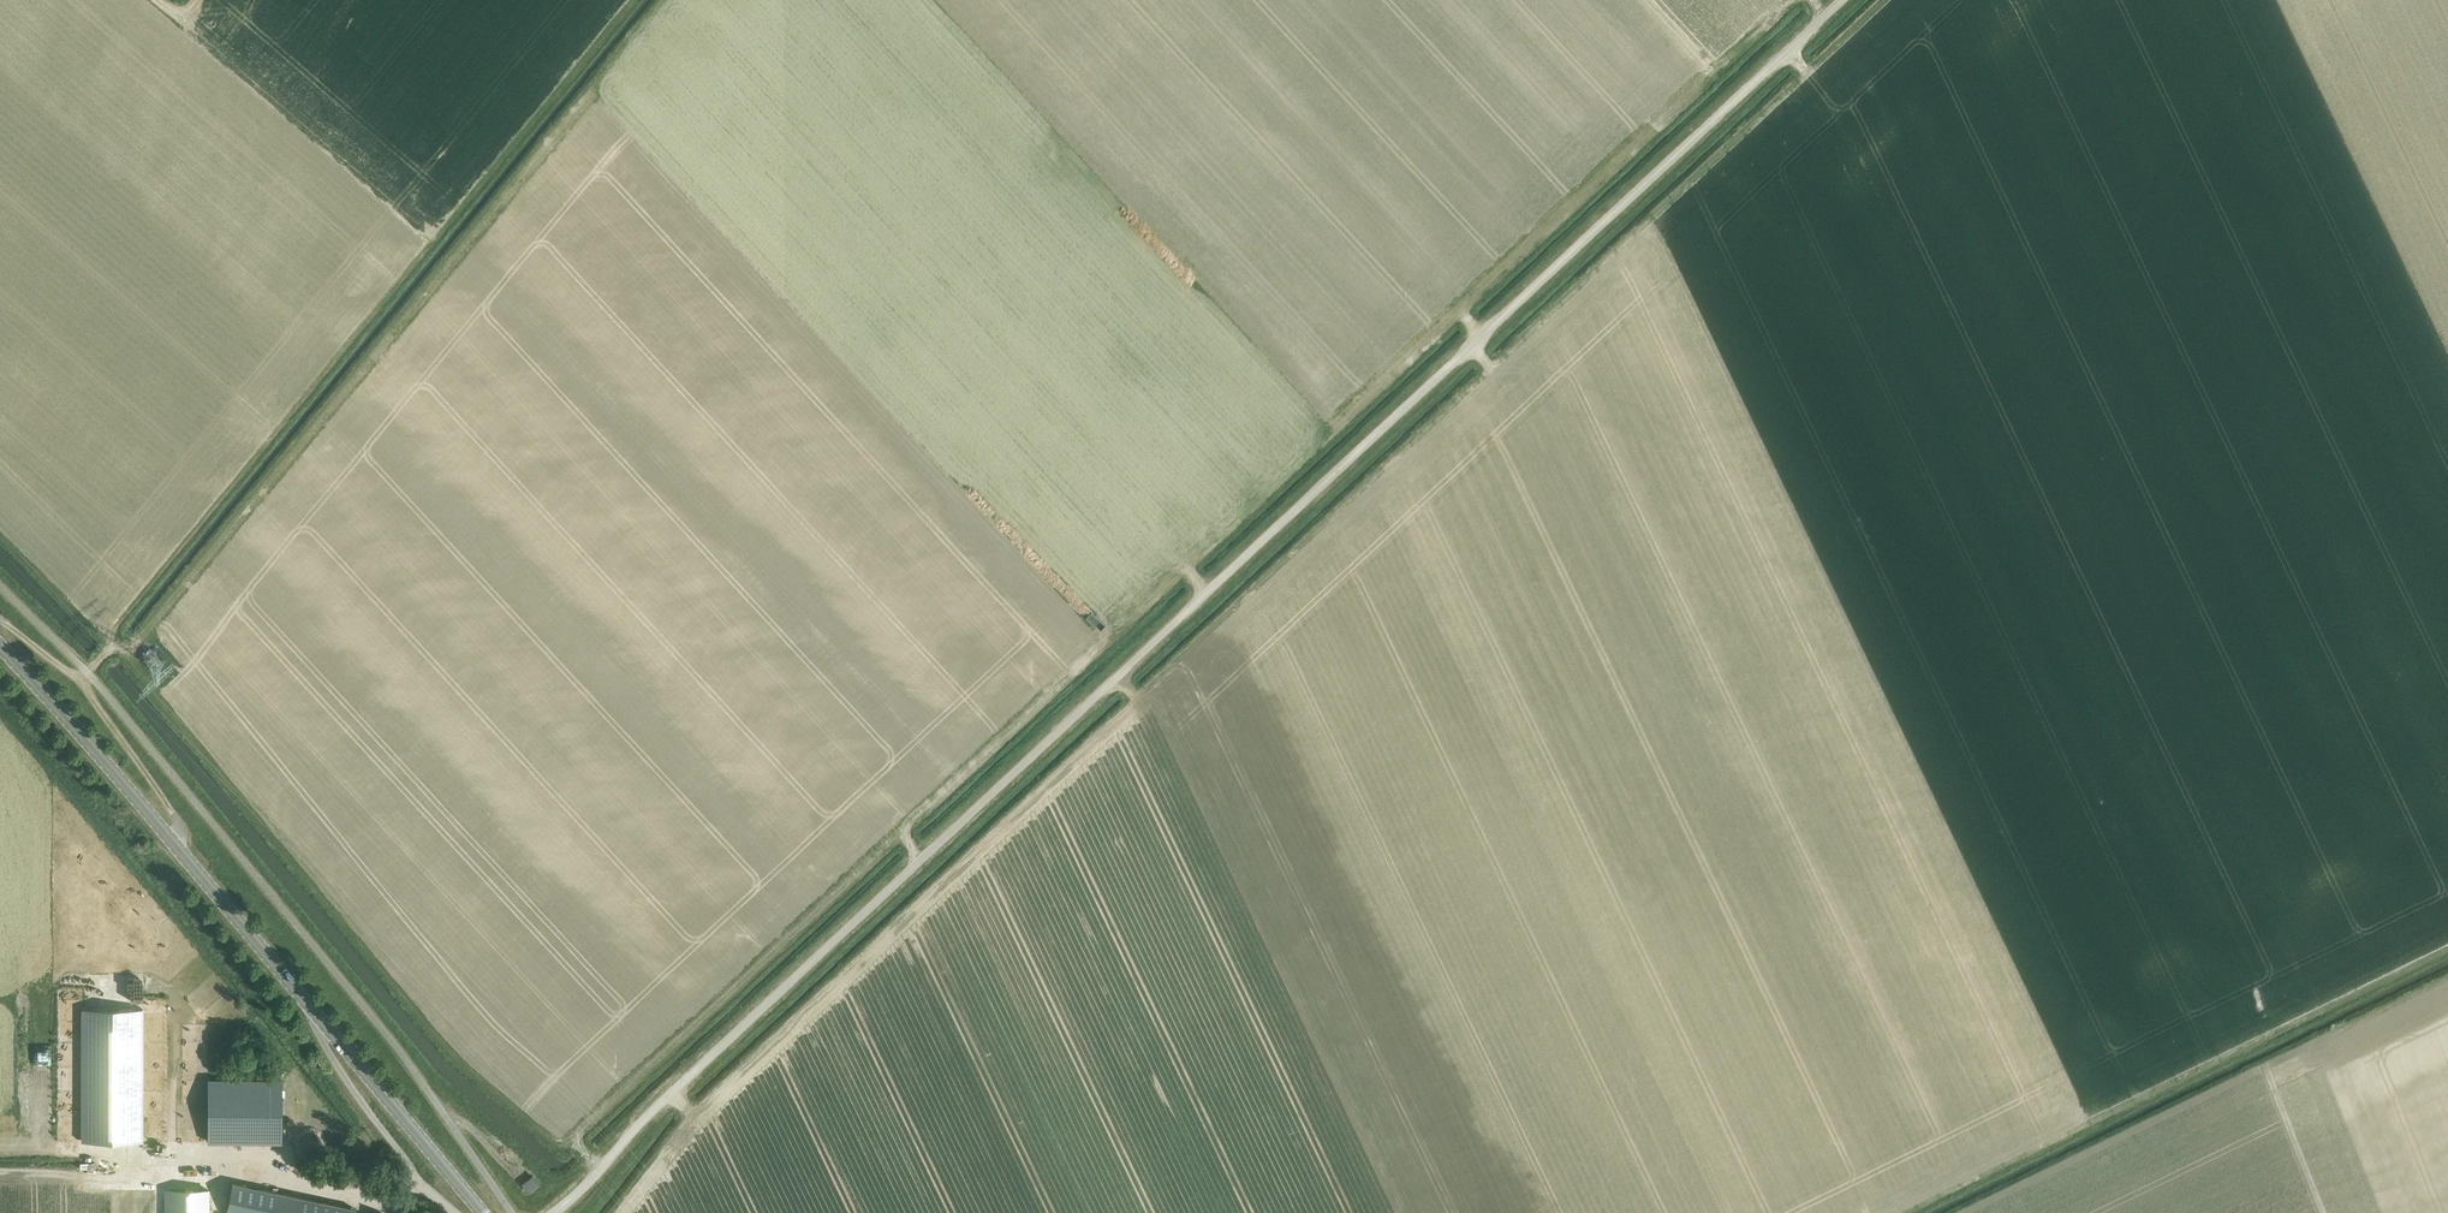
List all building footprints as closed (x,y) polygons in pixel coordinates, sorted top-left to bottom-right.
[(83,1008),(82,1140),(142,1140),(143,1008),(83,1008)] [(209,1142),(281,1142),(281,1081),(209,1081),(209,1142)] [(529,1192),(540,1184),(533,1175),(522,1184),(529,1192)] [(232,1182),(226,1212),(355,1212),(356,1208),(232,1182)] [(214,1193),(177,1193),(178,1212),(214,1212),(214,1193)]
